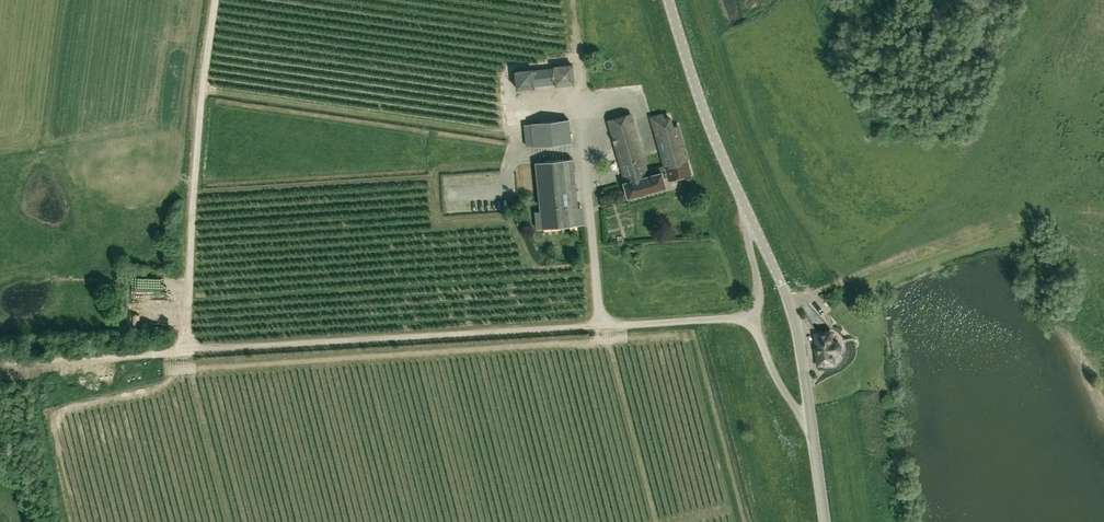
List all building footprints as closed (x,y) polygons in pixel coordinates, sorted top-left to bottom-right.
[(555,82),(553,66),(514,72),(517,91),(533,89),(532,85),(555,82)] [(628,122),(610,127),(626,182),(624,183),(628,198),(666,187),(663,177),(678,173),(679,177),(691,174),(678,126),(672,127),(670,118),(653,123),(665,166),(643,173),(638,155),(637,155),(628,122)] [(534,145),(534,146),(571,143),(569,120),(531,123),(532,134),(534,145)] [(573,159),(535,163),(542,228),(580,225),(573,159)] [(611,204),(600,205),(600,213),(612,212),(611,204)] [(628,209),(618,212),(622,225),(632,222),(628,209)] [(614,214),(606,214),(607,226),(615,225),(614,214)] [(834,363),(830,332),(815,334),(818,364),(834,363)] [(184,354),(164,356),(166,368),(185,366),(184,354)]
